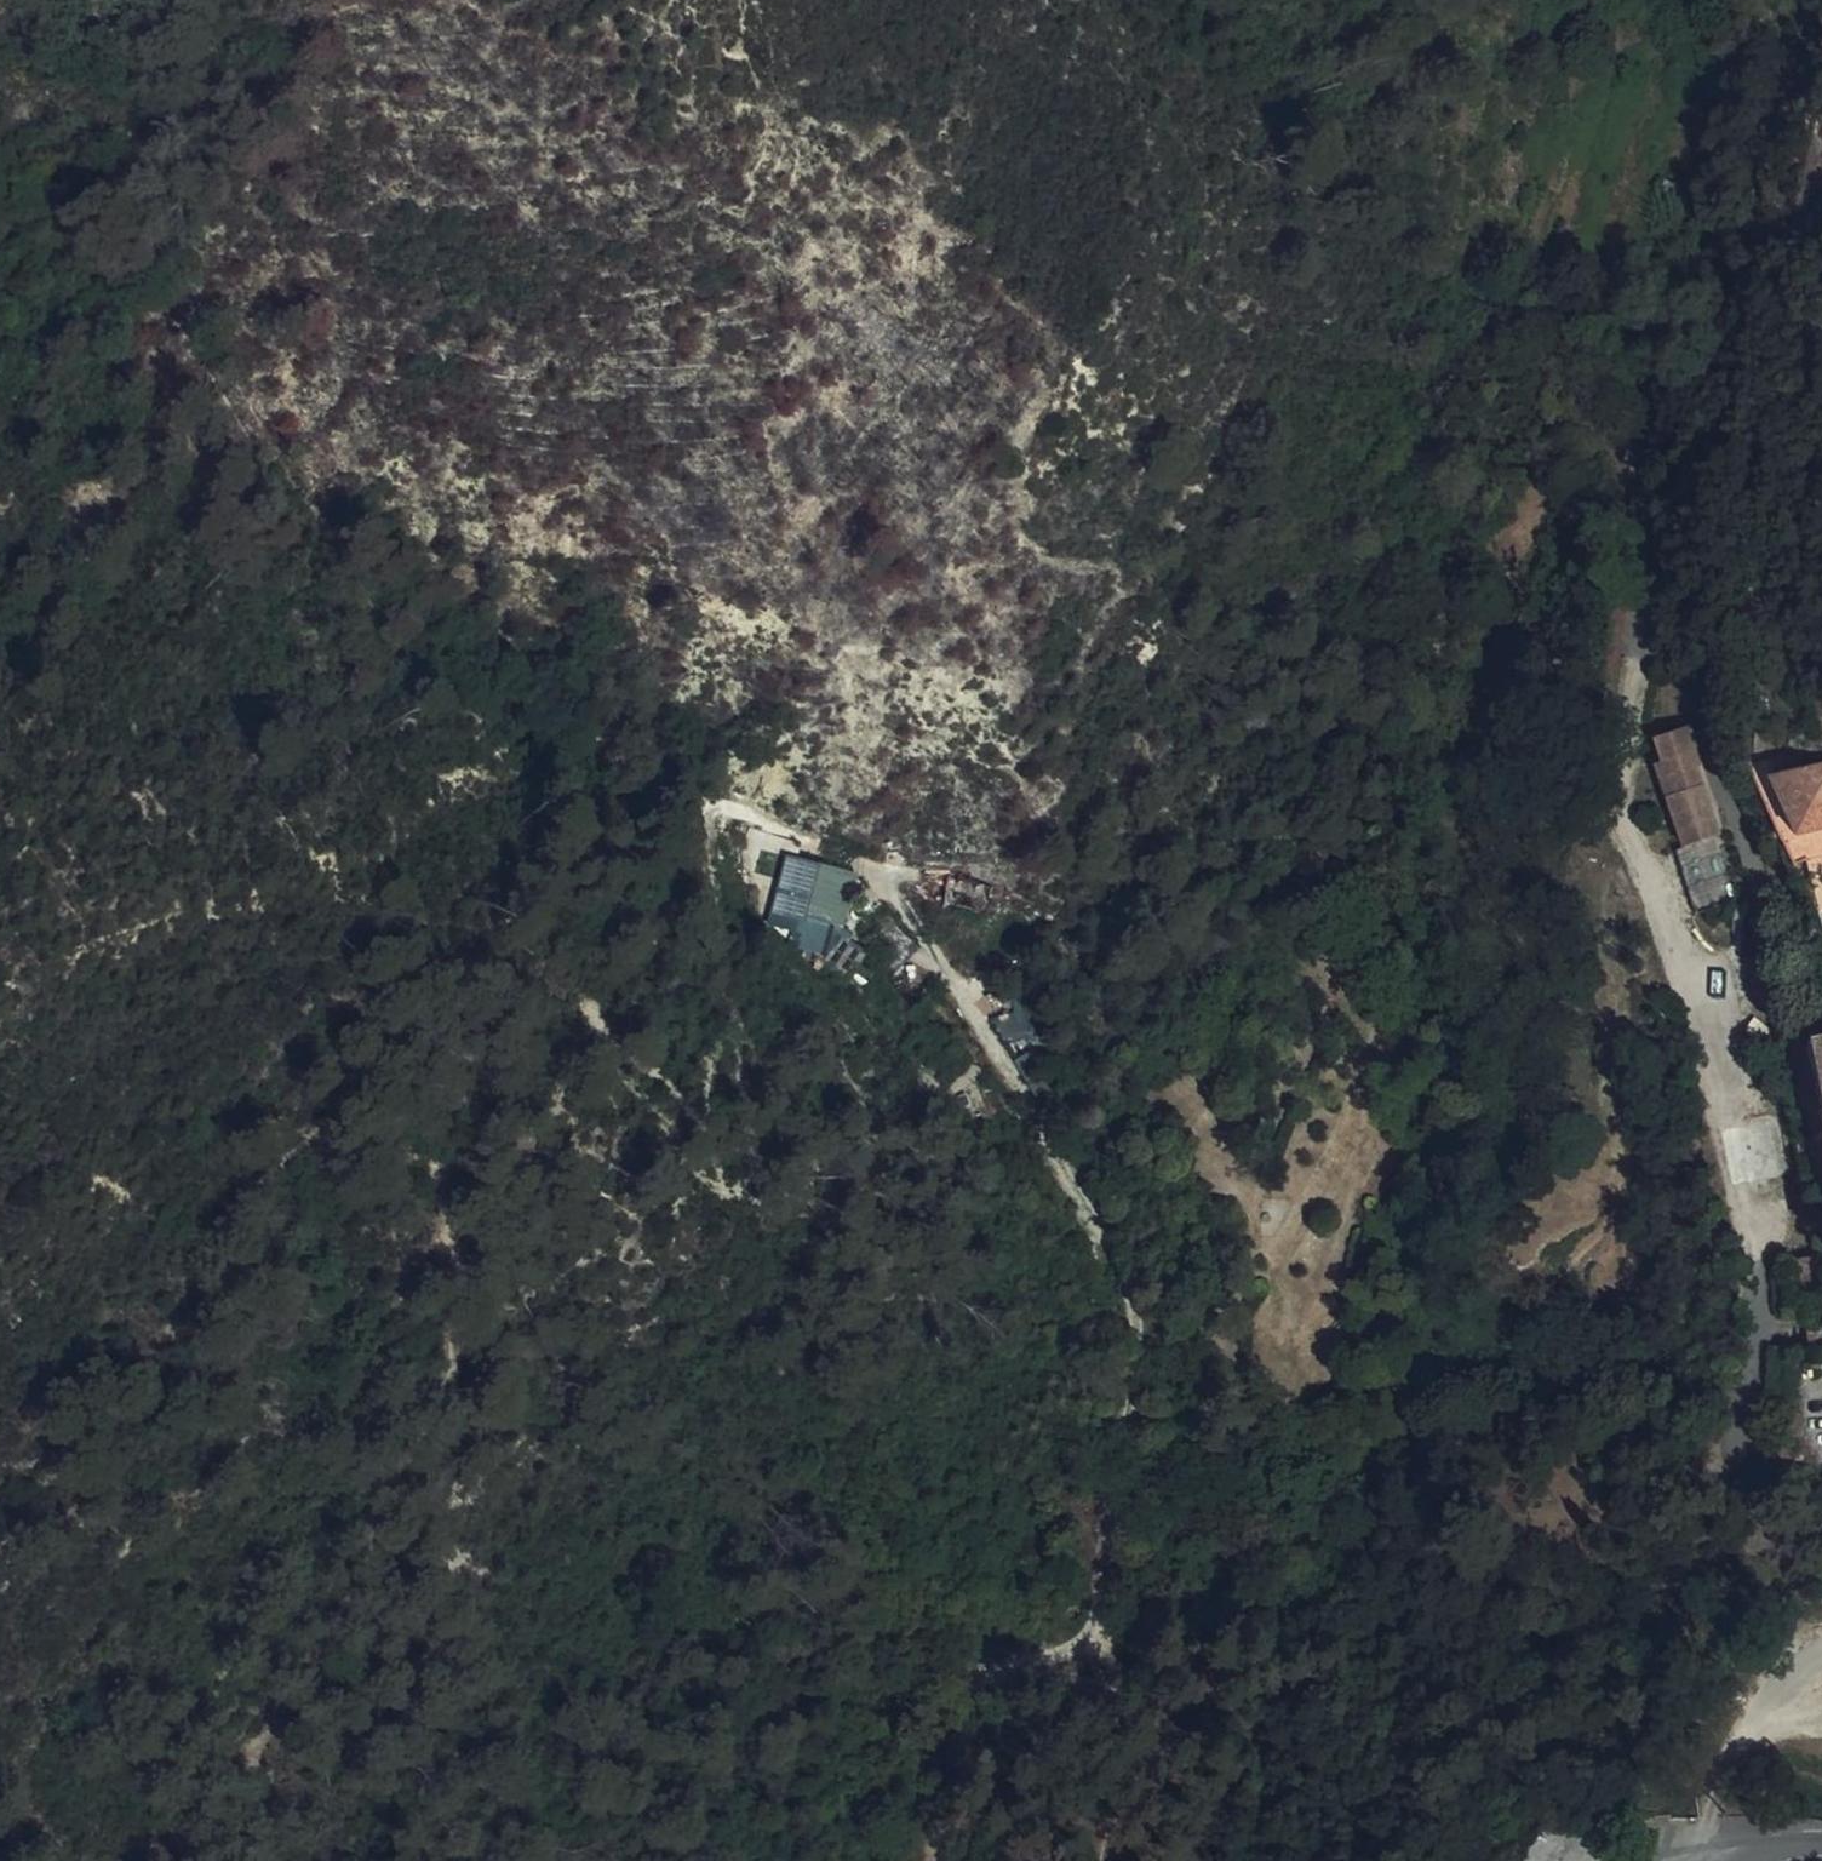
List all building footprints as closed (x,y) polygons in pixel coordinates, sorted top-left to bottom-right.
[(1717,830),(1696,770),(1691,754),(1700,751),(1691,726),(1655,739),(1663,762),(1656,765),(1685,848),(1677,851),(1697,914),(1737,901),(1717,830)] [(1691,754),(1696,770),(1705,767),(1700,751),(1691,754)] [(1799,757),(1749,773),(1755,784),(1768,781),(1804,772),(1799,757)] [(1804,772),(1768,781),(1794,837),(1779,840),(1782,846),(1794,868),(1806,862),(1815,890),(1821,889),(1821,767),(1804,772)] [(1768,781),(1755,784),(1779,840),(1794,837),(1768,781)] [(774,912),(790,858),(775,854),(761,904),(761,905),(760,908),(774,912)] [(774,912),(799,920),(814,866),(790,858),(774,912)] [(816,925),(832,871),(814,866),(799,920),(816,925)] [(1808,1033),(1810,1041),(1807,1042),(1821,1114),(1821,1030),(1808,1033)] [(1819,1257),(1799,1261),(1802,1278),(1799,1279),(1804,1300),(1821,1296),(1821,1270),(1819,1257)] [(1821,1345),(1821,1324),(1808,1326),(1810,1344),(1811,1346),(1821,1345)] [(1550,1568),(1557,1555),(1543,1549),(1538,1559),(1550,1568)]
